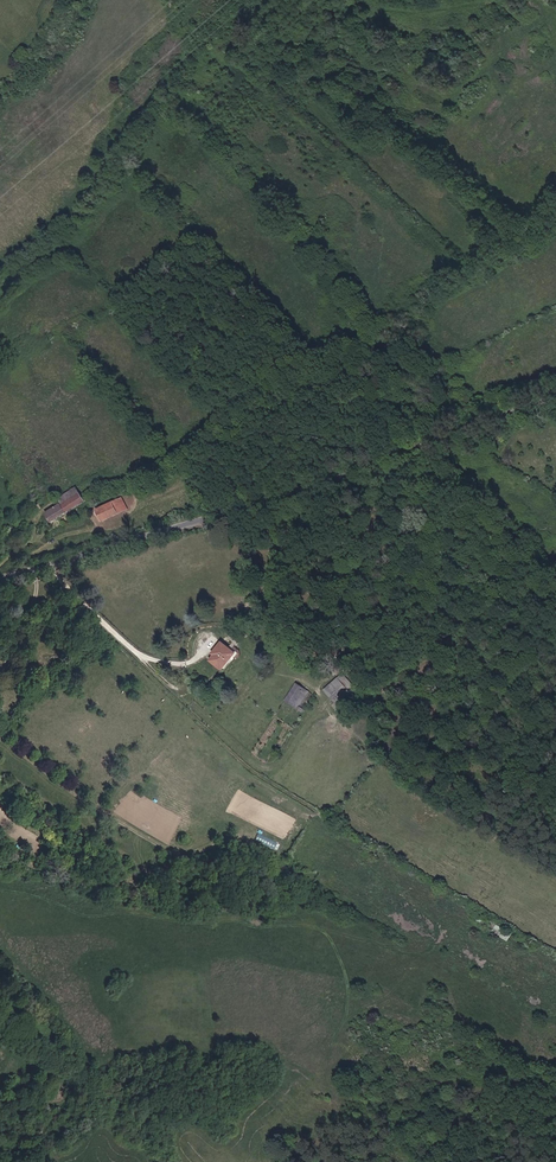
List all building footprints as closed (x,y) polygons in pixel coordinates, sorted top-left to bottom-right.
[(58,500),(61,505),(82,494),(80,489),(58,500)] [(82,494),(61,505),(66,514),(75,509),(85,504),(89,502),(87,499),(85,499),(82,494)] [(123,497),(98,508),(103,520),(129,510),(123,497)] [(66,514),(61,505),(47,512),(53,522),(66,514)] [(239,648),(227,638),(218,650),(220,651),(215,656),(226,665),(239,648)] [(336,705),(355,689),(342,674),(323,689),(336,705)] [(310,681),(302,677),(292,693),(300,698),(310,681)] [(307,709),(301,704),(298,708),(304,713),(307,709)]
